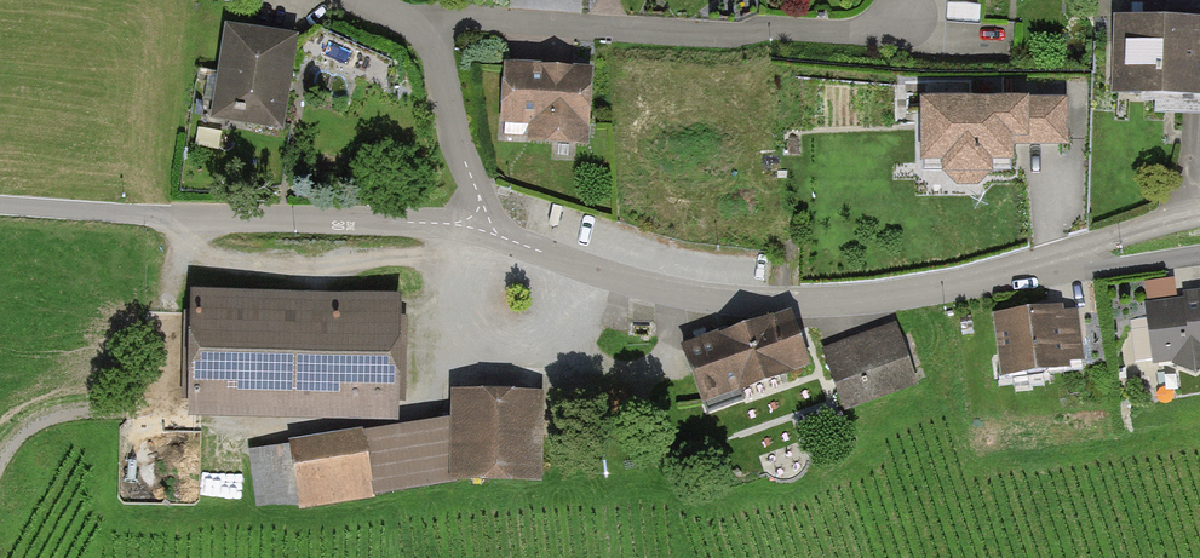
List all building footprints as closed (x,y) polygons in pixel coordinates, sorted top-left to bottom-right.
[(1110,19),(1110,91),(1199,92),(1199,19),(1110,19)] [(293,38),(224,29),(212,119),(281,129),(293,38)] [(586,73),(499,70),(496,137),(584,140),(586,73)] [(1064,102),(925,104),(925,156),(946,156),(946,169),(958,182),(977,182),(987,170),(1011,169),(1011,136),(1023,136),(1023,142),(1064,141),(1064,102)] [(1156,301),(1154,278),(1116,282),(1119,316),(1145,313),(1151,359),(1199,353),(1199,296),(1156,301)] [(1056,307),(992,314),(998,373),(1063,366),(1056,307)] [(396,318),(195,311),(192,401),(303,405),(304,398),(394,401),(396,318)] [(802,365),(785,314),(678,349),(695,400),(802,365)] [(894,329),(824,353),(839,398),(909,374),(894,329)] [(447,423),(289,445),(297,500),(461,476),(532,479),(535,396),(448,393),(447,423)]
